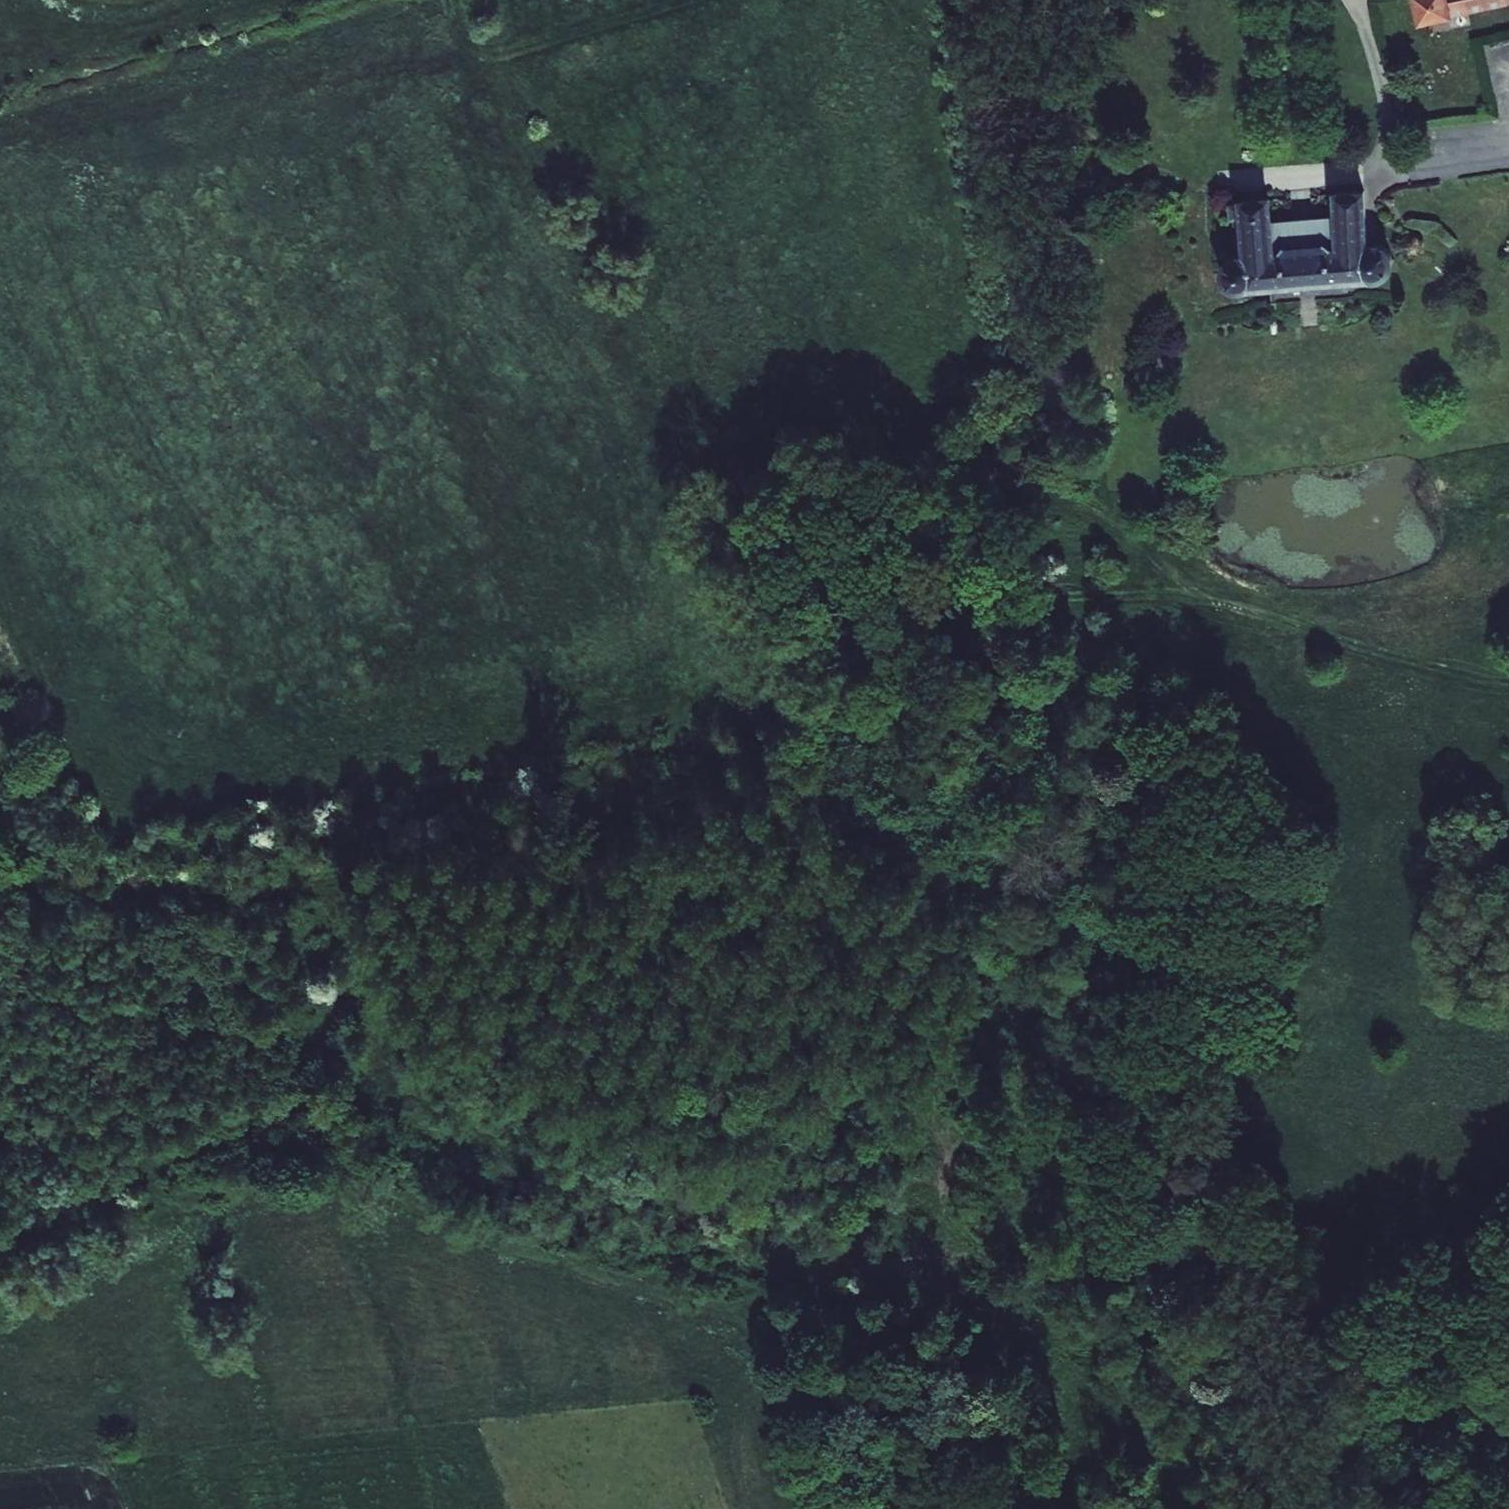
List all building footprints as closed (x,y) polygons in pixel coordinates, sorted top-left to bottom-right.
[(1424,15),(1499,0),(1421,0),(1424,15)] [(1244,201),(1229,202),(1229,219),(1244,218),(1246,251),(1236,249),(1227,251),(1221,255),(1216,261),(1215,270),(1219,282),(1229,288),(1239,288),(1246,285),(1251,282),(1363,272),(1370,280),(1381,282),(1388,278),(1395,272),(1398,263),(1397,254),(1392,246),(1384,243),(1376,241),(1367,242),(1362,188),(1336,190),(1339,217),(1273,222),(1271,194),(1244,196),(1244,201)]
